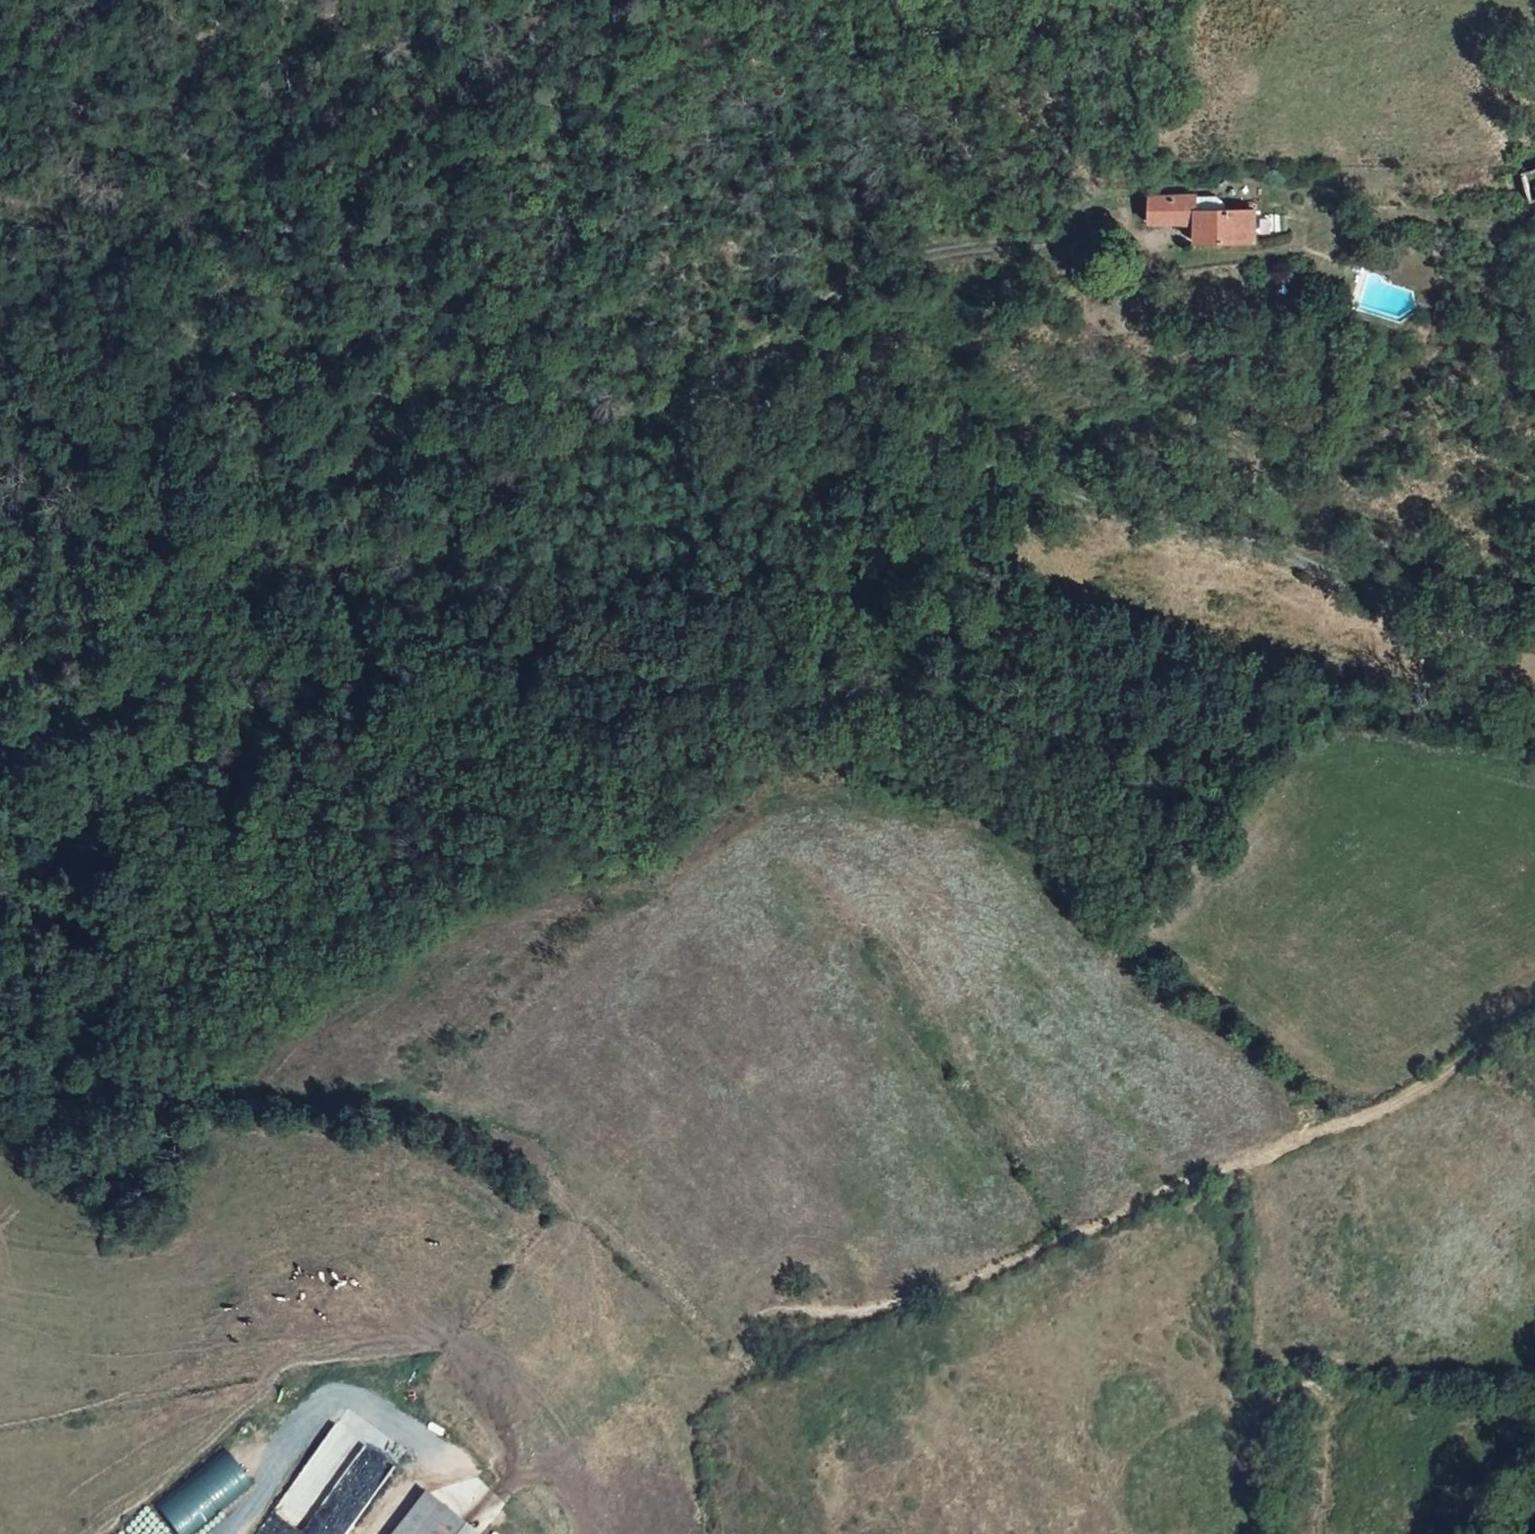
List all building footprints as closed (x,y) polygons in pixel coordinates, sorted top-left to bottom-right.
[(1150,225),(1197,225),(1197,244),(1262,244),(1262,208),(1199,208),(1199,193),(1150,193),(1150,225)] [(260,1533),(347,1533),(405,1449),(346,1408),(260,1533)] [(252,1483),(225,1451),(157,1508),(179,1533),(191,1533),(252,1483)] [(425,1489),(392,1533),(481,1533),(425,1489)]
